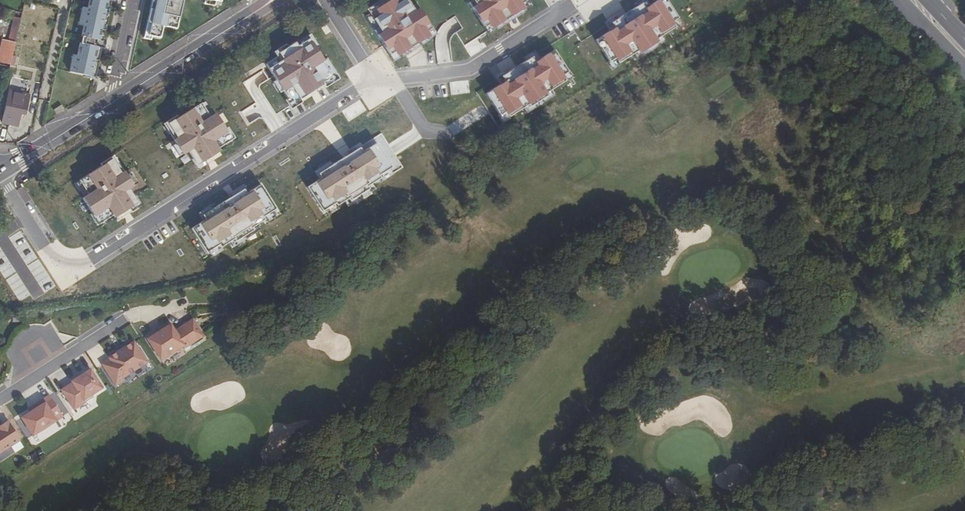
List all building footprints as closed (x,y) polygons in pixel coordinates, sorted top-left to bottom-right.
[(99,0),(87,0),(85,9),(81,8),(77,25),(82,26),(79,37),(81,38),(81,37),(90,39),(99,0)] [(90,39),(96,40),(102,41),(111,0),(99,0),(90,39)] [(145,34),(160,37),(163,24),(176,27),(181,0),(151,0),(145,34)] [(364,9),(394,57),(429,35),(406,0),(378,0),(364,9)] [(491,31),(525,9),(520,0),(471,0),(491,31)] [(680,22),(666,0),(657,0),(644,8),(647,12),(617,31),(615,27),(594,39),(611,66),(680,22)] [(20,20),(14,18),(8,42),(2,41),(0,50),(0,62),(10,65),(20,20)] [(79,44),(89,45),(90,39),(81,37),(81,38),(79,37),(78,43),(79,43),(79,44)] [(321,61),(307,38),(296,45),(294,42),(276,53),(279,56),(264,65),(282,93),(295,84),(303,96),(323,84),(312,67),(321,61)] [(83,74),(89,45),(79,44),(79,43),(78,43),(75,55),(70,55),(68,72),(83,74)] [(89,45),(83,74),(83,76),(93,79),(100,47),(94,46),(89,45)] [(481,91),(503,124),(572,81),(551,47),(481,91)] [(8,91),(1,123),(18,126),(21,114),(25,115),(29,96),(8,91)] [(59,107),(51,112),(55,116),(63,111),(59,107)] [(192,107),(170,120),(179,135),(170,140),(181,158),(191,152),(199,165),(220,152),(212,139),(225,131),(214,113),(200,122),(192,107)] [(402,168),(380,132),(312,173),(315,179),(305,185),(324,215),(402,168)] [(112,177),(104,163),(85,174),(95,189),(80,198),(91,218),(107,209),(112,218),(131,206),(123,193),(132,188),(122,171),(112,177)] [(199,221),(189,227),(204,251),(232,235),(234,238),(251,228),(249,224),(273,210),(259,186),(251,190),(246,183),(231,192),(233,196),(214,208),(212,204),(199,212),(201,215),(197,217),(199,221)] [(0,266),(0,269),(4,283),(24,277),(20,261),(0,266)] [(171,325),(146,341),(161,365),(185,349),(187,352),(206,340),(193,320),(175,332),(171,325)] [(99,367),(112,388),(120,383),(119,381),(144,365),(131,344),(106,361),(106,362),(99,367)] [(69,385),(58,393),(71,413),(90,401),(90,397),(99,391),(87,372),(76,378),(73,380),(68,384),(69,385)] [(35,410),(27,415),(18,420),(29,438),(35,434),(39,435),(46,430),(47,427),(60,419),(46,398),(33,407),(35,410)] [(35,410),(33,407),(25,412),(27,415),(35,410)] [(17,443),(5,424),(0,427),(0,454),(17,443)]
